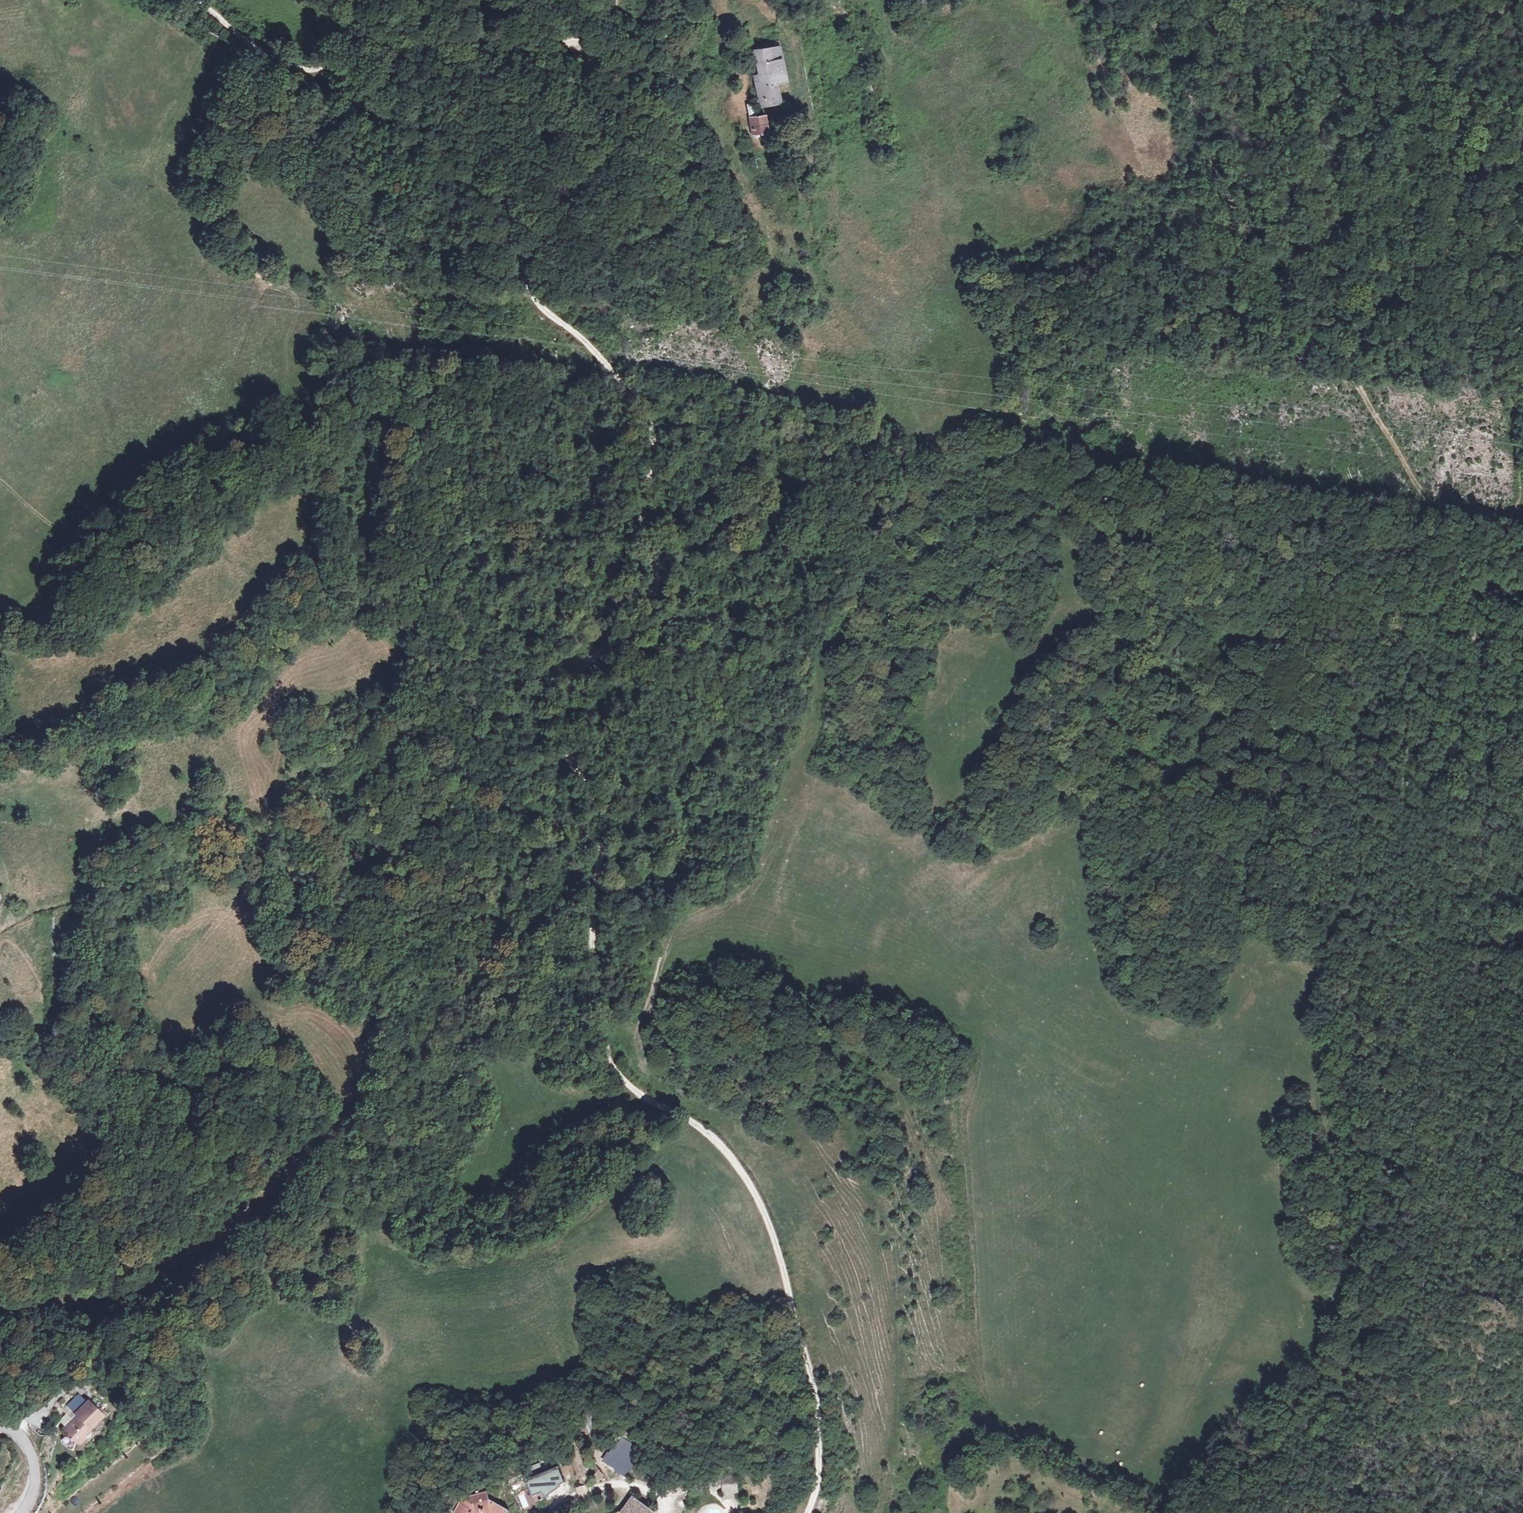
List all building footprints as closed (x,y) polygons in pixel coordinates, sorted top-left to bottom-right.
[(762,83),(757,84),(763,107),(781,103),(777,83),(787,80),(779,46),(755,51),(762,83)] [(766,114),(749,118),(753,133),(769,130),(766,114)] [(83,1434),(103,1414),(86,1399),(73,1413),(75,1416),(62,1428),(76,1442),(77,1442),(79,1442),(80,1443),(81,1442),(82,1442),(83,1441),(84,1440),(84,1438),(84,1437),(83,1434)] [(623,1435),(603,1459),(626,1478),(646,1454),(623,1435)] [(559,1468),(528,1480),(533,1494),(542,1490),(546,1494),(559,1485),(558,1483),(564,1481),(559,1468)] [(737,1482),(723,1482),(723,1498),(737,1498),(737,1482)] [(506,1509),(487,1499),(487,1492),(461,1503),(457,1512),(504,1512),(506,1509)] [(633,1499),(623,1512),(651,1512),(633,1499)]
